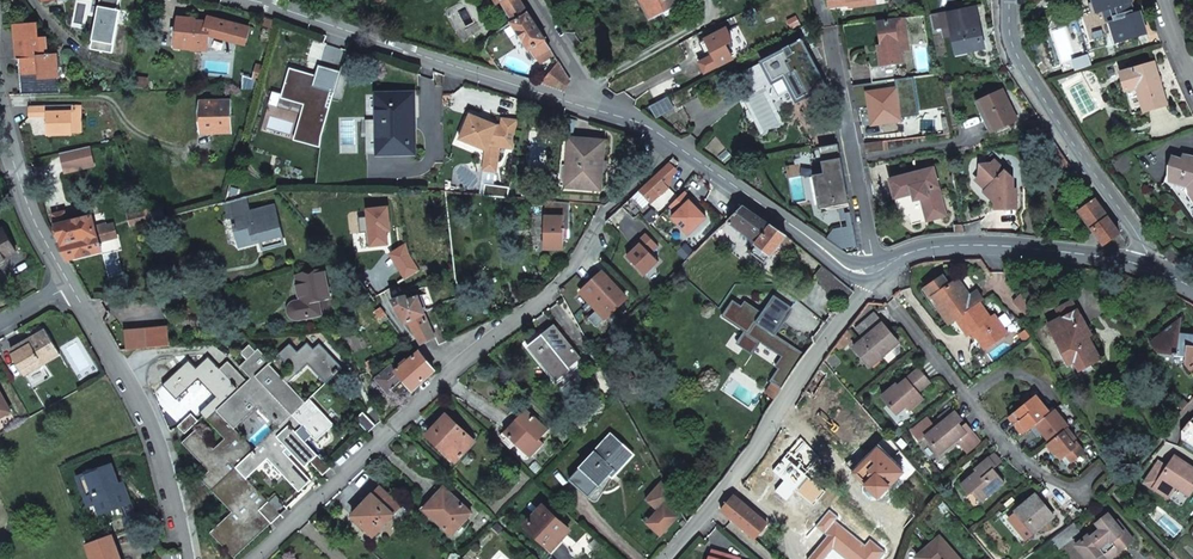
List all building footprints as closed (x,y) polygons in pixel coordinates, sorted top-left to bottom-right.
[(120,10),(117,9),(119,0),(103,0),(99,22),(97,21),(94,40),(100,41),(98,50),(112,52),(120,10)] [(339,6),(333,0),(319,0),(329,12),(339,6)] [(482,12),(502,0),(515,21),(528,12),(521,0),(475,0),(482,12)] [(652,19),(680,5),(677,0),(639,0),(641,4),(644,3),(652,19)] [(1115,43),(1146,34),(1140,13),(1134,14),(1130,2),(1132,1),(1131,0),(1091,0),(1095,12),(1109,8),(1113,21),(1108,22),(1115,43)] [(648,22),(652,19),(644,3),(641,4),(639,5),(648,22)] [(974,9),(949,14),(958,53),(982,48),(974,9)] [(738,26),(755,18),(752,11),(735,19),(738,26)] [(515,21),(512,23),(529,50),(531,49),(536,58),(551,49),(528,12),(515,21)] [(207,22),(207,21),(195,20),(195,18),(177,17),(176,39),(173,41),(173,46),(176,49),(180,50),(182,47),(207,50),(209,33),(213,34),(213,36),(244,44),(249,27),(218,19),(217,23),(207,22)] [(905,19),(879,22),(882,46),(885,46),(886,52),(879,53),(881,65),(900,63),(904,63),(902,50),(910,50),(909,42),(907,42),(905,19)] [(20,94),(28,94),(60,93),(57,55),(51,55),(51,53),(48,53),(47,38),(38,39),(37,24),(14,25),(20,94)] [(727,28),(706,39),(700,42),(707,58),(699,62),(704,73),(733,59),(726,44),(733,40),(727,28)] [(773,84),(784,78),(790,90),(797,103),(827,87),(803,40),(761,61),(773,84)] [(562,90),(570,79),(559,62),(542,84),(562,90)] [(881,65),(870,67),(872,83),(902,79),(900,63),(881,65)] [(1153,63),(1120,72),(1125,90),(1136,86),(1144,111),(1166,104),(1153,63)] [(248,88),(258,88),(260,81),(251,79),(250,79),(248,88)] [(867,93),(870,112),(876,111),(878,123),(901,120),(897,88),(867,93)] [(1003,90),(978,102),(993,131),(1018,119),(1003,90)] [(366,120),(366,153),(378,153),(414,152),(413,93),(377,94),(377,119),(366,120)] [(666,97),(649,106),(656,117),(672,109),(666,97)] [(201,101),(201,132),(231,132),(231,100),(201,101)] [(70,105),(29,106),(29,116),(45,116),(45,113),(51,112),(51,120),(47,120),(47,135),(71,134),(70,105)] [(514,149),(517,120),(502,118),(501,125),(497,125),(469,114),(459,139),(485,150),(484,160),(497,162),(499,147),(514,149)] [(570,138),(568,164),(573,164),(571,186),(601,189),(602,170),(602,162),(604,141),(570,138)] [(885,151),(884,141),(865,143),(866,153),(885,151)] [(835,209),(850,206),(838,144),(821,147),(824,161),(822,162),(824,174),(813,176),(819,208),(834,205),(835,209)] [(88,146),(79,148),(83,167),(92,165),(88,146)] [(79,148),(58,153),(63,172),(83,167),(79,148)] [(1182,156),(1181,159),(1172,157),(1168,168),(1172,169),(1168,181),(1187,186),(1192,198),(1192,158),(1182,156)] [(639,190),(650,202),(671,183),(678,161),(673,158),(639,190)] [(497,162),(484,160),(483,170),(495,171),(497,162)] [(979,176),(976,179),(987,190),(986,191),(995,201),(995,208),(1017,209),(1017,189),(1014,189),(1014,179),(995,160),(991,164),(980,163),(979,176)] [(946,215),(934,168),(889,180),(894,198),(913,194),(914,200),(921,198),(927,220),(946,215)] [(245,195),(225,201),(229,218),(233,217),(235,224),(233,224),(235,229),(237,229),(241,245),(255,242),(254,238),(260,237),(261,240),(263,248),(284,243),(273,205),(249,212),(245,195)] [(1120,233),(1094,199),(1091,202),(1088,198),(1076,207),(1104,244),(1120,233)] [(570,202),(547,200),(547,216),(546,249),(564,249),(564,235),(570,235),(570,202)] [(742,206),(725,222),(729,226),(733,223),(758,243),(751,252),(765,263),(770,256),(771,256),(786,236),(742,206)] [(153,221),(165,217),(161,207),(149,212),(153,221)] [(140,224),(148,222),(144,210),(137,212),(140,224)] [(57,244),(67,259),(102,251),(99,240),(102,240),(102,241),(110,239),(108,232),(115,230),(113,222),(99,226),(101,234),(99,234),(98,229),(96,230),(92,215),(67,222),(64,211),(52,213),(60,240),(61,240),(62,243),(57,244)] [(132,226),(139,224),(140,224),(137,212),(128,214),(132,226)] [(614,228),(607,219),(603,225),(609,232),(614,228)] [(0,232),(0,261),(16,252),(3,230),(0,232)] [(117,237),(115,230),(108,232),(110,239),(117,237)] [(386,266),(397,284),(419,270),(408,253),(401,257),(390,241),(377,249),(388,265),(386,266)] [(1163,254),(1170,262),(1178,255),(1171,247),(1163,254)] [(422,268),(411,251),(408,253),(419,270),(422,268)] [(290,315),(293,317),(296,318),(321,313),(318,298),(329,295),(324,270),(297,276),(301,300),(294,302),(293,302),(291,304),(290,306),(289,308),(289,309),(289,312),(290,315)] [(581,292),(605,319),(626,300),(624,297),(625,296),(622,292),(620,293),(616,288),(617,287),(614,283),(612,285),(608,279),(609,278),(606,274),(605,276),(602,273),(581,292)] [(981,303),(986,299),(980,291),(972,297),(968,300),(964,294),(968,291),(960,279),(951,285),(944,276),(928,287),(941,306),(939,307),(940,309),(951,324),(958,319),(981,303)] [(937,311),(940,309),(939,307),(941,306),(928,287),(923,291),(937,311)] [(425,311),(424,310),(417,294),(391,299),(405,322),(409,321),(422,343),(435,336),(425,311)] [(1016,301),(1029,314),(1035,309),(1026,295),(1016,301)] [(1082,372),(1095,364),(1092,358),(1100,354),(1091,337),(1093,336),(1074,300),(1057,309),(1061,318),(1060,319),(1066,330),(1055,335),(1072,366),(1077,363),(1082,372)] [(981,303),(958,319),(969,335),(975,331),(987,348),(1009,333),(996,315),(992,318),(981,303)] [(386,315),(381,307),(375,311),(381,318),(386,315)] [(438,344),(448,340),(434,308),(425,311),(435,336),(438,344)] [(858,329),(866,339),(884,323),(876,314),(858,329)] [(1159,353),(1186,357),(1185,364),(1192,373),(1192,335),(1182,334),(1184,318),(1183,317),(1161,335),(1159,353)] [(1049,325),(1055,335),(1066,330),(1060,319),(1049,325)] [(779,335),(792,346),(793,344),(794,344),(803,333),(805,331),(791,320),(779,335)] [(884,323),(866,339),(855,347),(871,367),(885,355),(883,352),(897,339),(884,323)] [(148,347),(169,345),(167,325),(146,328),(148,347)] [(580,357),(554,325),(530,344),(553,373),(565,364),(567,367),(580,357)] [(127,349),(148,347),(146,328),(125,330),(127,349)] [(46,330),(11,351),(25,375),(60,354),(46,330)] [(803,333),(794,344),(803,351),(812,341),(803,333)] [(1151,343),(1159,353),(1161,335),(1151,343)] [(602,369),(594,354),(584,336),(581,337),(599,370),(602,369)] [(883,352),(885,355),(900,343),(897,339),(883,352)] [(194,417),(191,414),(177,426),(184,434),(203,416),(225,439),(213,450),(195,430),(184,441),(211,470),(215,474),(207,482),(233,510),(210,532),(232,556),(270,521),(271,523),(284,511),(281,507),(277,510),(246,478),(268,458),(299,491),(310,480),(286,454),(283,451),(287,447),(290,451),(304,466),(310,461),(323,474),(330,468),(317,454),(317,455),(294,431),(301,424),(317,441),(334,425),(309,398),(305,402),(287,383),(307,364),(325,383),(342,368),(319,343),(313,349),(307,343),(297,352),(290,344),(278,355),(292,370),(283,379),(269,364),(271,362),(258,349),(255,351),(249,345),(241,353),(247,359),(240,366),(251,378),(254,381),(250,386),(246,382),(227,362),(219,369),(208,357),(196,368),(192,364),(186,370),(183,366),(163,385),(176,398),(198,378),(216,397),(194,417)] [(778,363),(792,373),(806,354),(803,351),(794,344),(793,344),(792,346),(778,363)] [(419,352),(416,354),(400,368),(397,365),(395,367),(393,364),(377,378),(380,382),(386,389),(388,392),(392,389),(402,400),(434,370),(419,352)] [(1092,358),(1095,364),(1103,360),(1100,354),(1092,358)] [(189,361),(183,366),(186,370),(192,364),(189,361)] [(824,361),(806,391),(817,397),(829,375),(827,374),(830,368),(824,361)] [(775,374),(786,382),(792,373),(778,363),(772,371),(775,374)] [(901,389),(899,386),(897,384),(883,396),(898,414),(907,406),(910,410),(924,399),(919,393),(931,383),(920,369),(902,384),(904,386),(901,389)] [(766,393),(776,399),(786,382),(775,374),(771,382),(772,382),(766,393)] [(251,378),(246,382),(250,386),(254,381),(251,378)] [(382,392),(386,389),(380,382),(376,385),(382,392)] [(0,393),(0,416),(10,411),(0,393)] [(1021,432),(1027,433),(1029,432),(1032,429),(1037,425),(1052,413),(1037,395),(1033,399),(1028,393),(1021,399),(1026,404),(1017,412),(1022,419),(1020,421),(1021,422),(1018,424),(1017,427),(1021,432)] [(1184,410),(1190,404),(1184,399),(1178,405),(1184,410)] [(504,432),(530,458),(544,443),(539,439),(548,429),(526,408),(504,432)] [(940,418),(944,422),(955,413),(951,409),(940,418)] [(1069,429),(1070,428),(1056,410),(1052,413),(1037,425),(1044,434),(1051,443),(1069,429)] [(927,437),(941,455),(959,440),(968,452),(981,441),(967,424),(963,427),(962,426),(959,428),(957,425),(960,423),(964,420),(957,411),(955,413),(944,422),(937,428),(929,419),(913,432),(921,442),(927,437)] [(355,419),(368,432),(376,425),(363,412),(355,419)] [(1010,418),(1017,427),(1018,424),(1021,422),(1020,421),(1022,419),(1017,412),(1010,418)] [(474,441),(446,415),(428,435),(455,461),(474,441)] [(1192,446),(1192,421),(1192,420),(1182,430),(1182,439),(1192,446)] [(1037,425),(1032,429),(1039,438),(1044,434),(1037,425)] [(1051,443),(1048,446),(1057,456),(1058,455),(1062,461),(1063,460),(1068,457),(1073,463),(1085,453),(1076,441),(1077,440),(1069,429),(1051,443)] [(569,479),(589,497),(614,470),(616,472),(633,453),(611,433),(569,479)] [(824,458),(800,438),(772,471),(784,481),(775,491),(788,502),(797,491),(813,505),(825,491),(808,477),(824,458)] [(880,497),(904,472),(880,449),(865,464),(856,455),(847,465),(869,486),(868,488),(868,493),(873,498),(878,497),(879,496),(880,497)] [(976,470),(978,472),(970,479),(962,485),(970,496),(976,491),(984,501),(1006,482),(995,469),(998,466),(991,457),(976,470)] [(1068,457),(1063,460),(1068,466),(1073,463),(1068,457)] [(1169,468),(1166,472),(1157,466),(1146,483),(1155,489),(1160,482),(1169,488),(1172,483),(1177,486),(1190,495),(1192,490),(1192,468),(1176,457),(1169,468)] [(1166,472),(1169,468),(1160,462),(1157,466),(1166,472)] [(120,488),(118,484),(110,465),(77,477),(92,516),(123,505),(130,502),(124,487),(120,488)] [(203,477),(207,482),(215,474),(211,470),(203,477)] [(978,472),(976,470),(968,476),(970,479),(978,472)] [(659,510),(648,523),(661,534),(677,516),(674,513),(679,508),(663,478),(645,498),(659,510)] [(1169,498),(1177,486),(1172,483),(1169,488),(1160,482),(1155,489),(1169,498)] [(421,506),(423,509),(444,487),(441,484),(421,506)] [(373,535),(393,514),(400,520),(408,511),(380,486),(365,502),(364,500),(358,506),(360,507),(352,516),(373,535)] [(444,487),(423,509),(451,534),(471,512),(444,487)] [(721,512),(755,540),(768,523),(735,495),(721,512)] [(1029,527),(1035,533),(1055,517),(1037,495),(1010,518),(1022,533),(1029,527)] [(135,515),(130,502),(123,505),(127,518),(135,515)] [(568,529),(544,507),(527,525),(551,547),(568,529)] [(809,558),(825,558),(834,549),(846,558),(880,558),(886,551),(869,537),(865,542),(829,511),(816,525),(829,536),(809,558)] [(124,519),(128,530),(146,523),(142,513),(135,515),(127,518),(124,519)] [(1077,546),(1087,558),(1107,558),(1106,554),(1116,546),(1121,552),(1135,541),(1119,521),(1116,523),(1109,515),(1097,524),(1102,530),(1096,535),(1094,532),(1077,546)] [(1081,532),(1074,522),(1052,539),(1060,549),(1081,532)] [(1028,539),(1035,533),(1029,527),(1022,533),(1028,539)] [(86,545),(92,558),(121,558),(112,536),(112,535),(86,545)] [(941,537),(918,557),(919,558),(960,558),(941,537)] [(163,558),(183,558),(181,550),(162,553),(163,558)]
